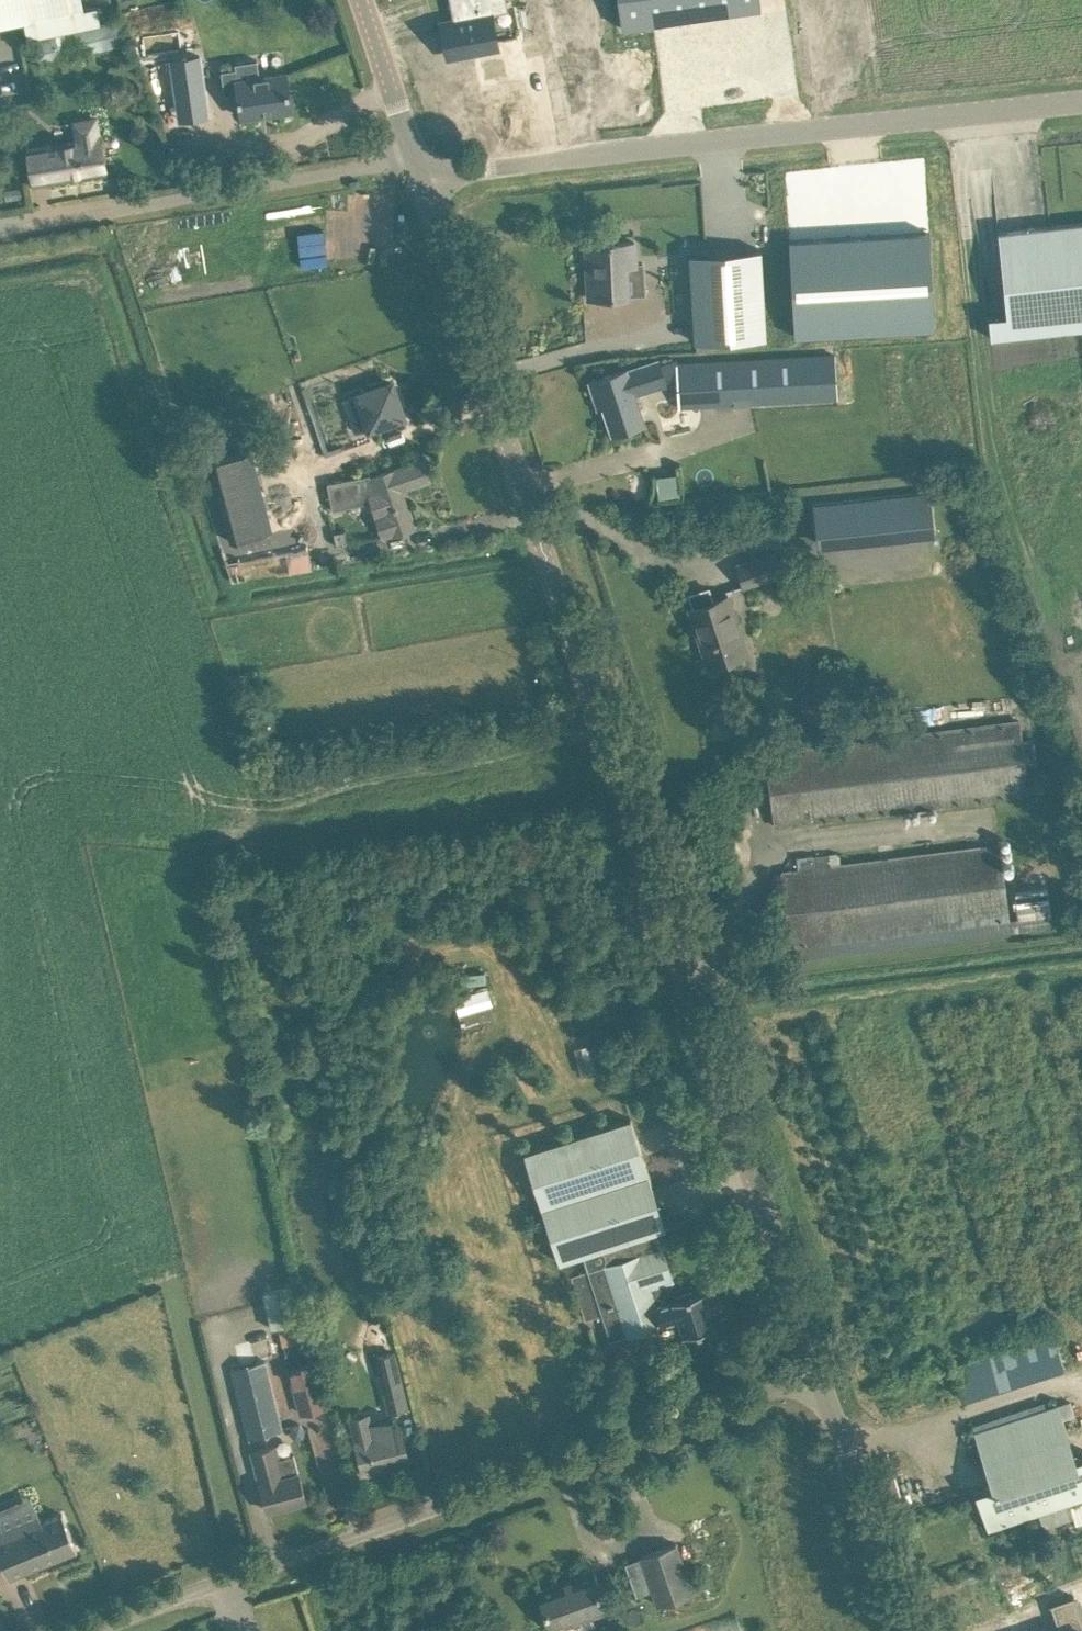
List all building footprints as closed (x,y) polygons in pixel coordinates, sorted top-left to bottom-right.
[(100,22),(97,4),(84,7),(83,0),(0,0),(0,24),(24,19),(28,37),(55,31),(100,22)] [(443,30),(443,31),(448,56),(473,51),(472,43),(496,39),(493,23),(491,11),(490,3),(506,0),(451,0),(455,18),(444,21),(445,29),(443,30)] [(622,26),(761,6),(760,0),(618,0),(622,26)] [(100,22),(55,31),(62,58),(127,43),(128,42),(121,18),(100,23),(100,22)] [(198,53),(169,58),(174,96),(204,92),(198,53)] [(237,67),(221,69),(224,93),(237,91),(241,115),(258,113),(268,112),(268,111),(292,108),(286,72),(260,76),(257,59),(236,62),(237,67)] [(99,135),(96,117),(74,120),(77,139),(27,147),(33,182),(107,169),(101,135),(99,135)] [(1008,336),(1081,328),(1081,223),(998,232),(1006,313),(988,315),(991,338),(1008,336)] [(929,231),(789,239),(794,335),(935,327),(929,231)] [(634,241),(586,243),(589,297),(611,296),(626,295),(626,293),(644,292),(642,260),(635,261),(634,241)] [(761,248),(690,253),(695,341),(766,336),(761,248)] [(835,343),(805,344),(806,355),(787,356),(678,362),(677,362),(678,379),(679,406),(809,399),(838,397),(835,343)] [(589,380),(595,400),(600,398),(612,434),(633,427),(645,423),(635,393),(666,383),(660,362),(658,358),(627,369),(627,368),(610,373),(589,380)] [(374,386),(343,397),(355,431),(400,415),(389,384),(388,381),(374,386)] [(251,452),(208,463),(224,535),(269,527),(251,452)] [(430,478),(424,459),(394,469),(393,467),(374,474),(375,475),(371,476),(370,473),(327,482),(333,508),(367,502),(366,498),(370,496),(382,534),(393,530),(394,533),(413,526),(400,488),(430,478)] [(660,498),(681,496),(678,470),(657,473),(660,498)] [(930,491),(845,499),(849,537),(934,528),(930,491)] [(743,587),(785,574),(778,551),(736,564),(743,587)] [(729,657),(747,651),(729,594),(714,599),(709,585),(688,592),(692,606),(690,607),(708,663),(729,657)] [(1021,738),(1019,719),(766,751),(776,825),(1028,793),(1026,775),(1038,774),(1034,737),(1021,738)] [(791,945),(796,945),(798,957),(1053,925),(1048,886),(1015,890),(1016,899),(1013,899),(1014,906),(1017,906),(1018,917),(1010,918),(1000,843),(831,864),(829,851),(813,853),(796,855),(798,868),(781,870),(791,945)] [(698,1329),(701,1328),(702,1333),(723,1327),(716,1304),(710,1306),(704,1289),(679,1297),(662,1245),(661,1245),(656,1229),(666,1226),(631,1117),(524,1152),(559,1261),(581,1254),(586,1270),(570,1275),(584,1318),(603,1312),(611,1338),(663,1322),(663,1321),(679,1316),(684,1332),(697,1328),(698,1329)] [(263,1287),(271,1324),(301,1318),(293,1281),(263,1287)] [(386,1343),(392,1329),(368,1318),(361,1332),(386,1343)] [(280,1330),(283,1344),(312,1336),(309,1323),(280,1330)] [(1053,1333),(952,1365),(962,1396),(1062,1364),(1053,1333)] [(389,1410),(406,1406),(393,1351),(376,1355),(389,1410)] [(249,1436),(283,1428),(265,1359),(231,1367),(249,1436)] [(301,1411),(326,1404),(315,1362),(311,1363),(289,1369),(301,1411)] [(1061,1417),(1073,1414),(1069,1401),(1057,1404),(995,1423),(975,1430),(993,1485),(976,1490),(988,1528),(1009,1521),(1081,1497),(1081,1456),(1074,1459),(1061,1417)] [(397,1428),(393,1411),(369,1417),(368,1414),(351,1418),(360,1454),(355,1455),(361,1477),(388,1470),(387,1466),(409,1461),(400,1427),(397,1428)] [(291,1432),(296,1437),(303,1436),(305,1429),(300,1423),(293,1425),(291,1432)] [(278,1457),(275,1444),(253,1449),(267,1509),(306,1499),(294,1453),(278,1457)] [(0,1530),(0,1553),(9,1575),(77,1548),(62,1512),(42,1520),(39,1514),(0,1530)] [(641,1554),(642,1555),(653,1588),(659,1604),(693,1591),(676,1542),(641,1554)] [(552,1629),(608,1609),(594,1569),(538,1589),(541,1599),(535,1601),(542,1621),(549,1619),(552,1629)] [(1053,1614),(1058,1630),(1081,1630),(1081,1606),(1053,1614)]
